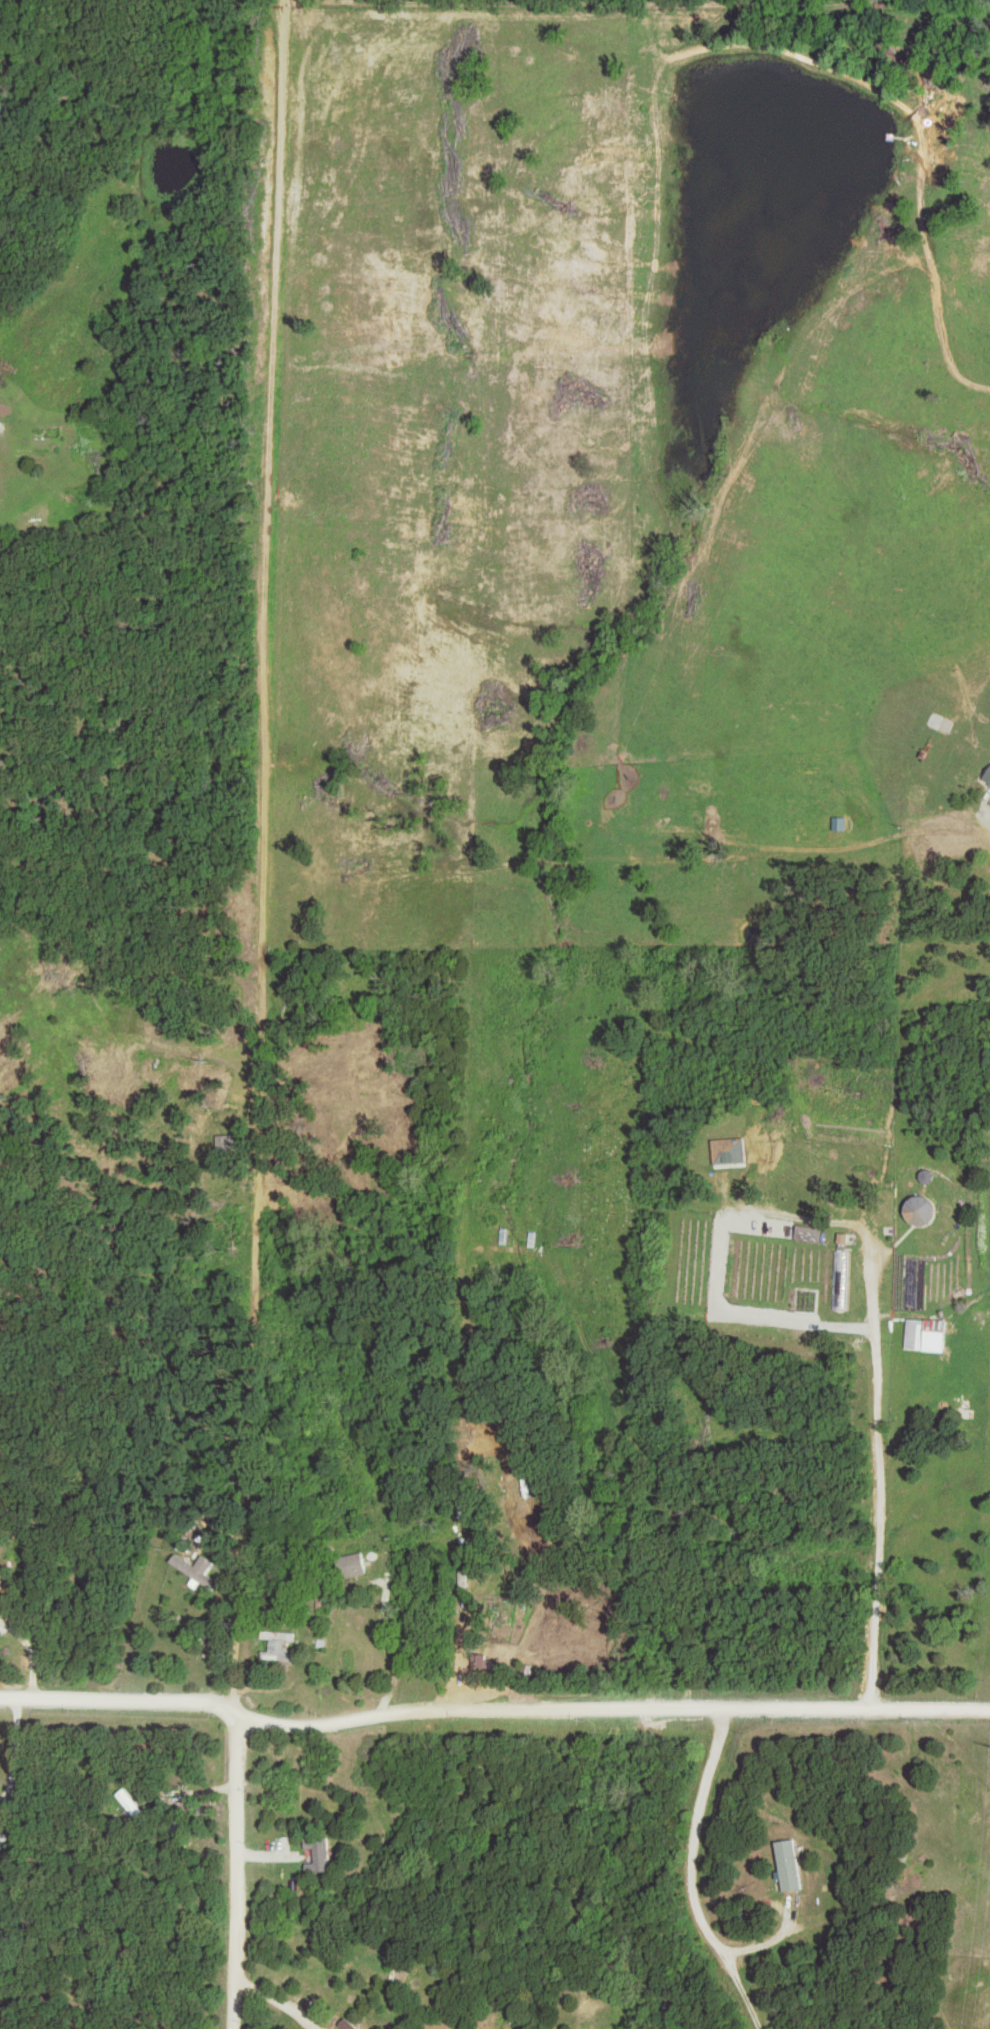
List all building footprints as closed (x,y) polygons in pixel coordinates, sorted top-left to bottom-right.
[(746,1139),(713,1139),(713,1164),(746,1164),(746,1139)] [(917,1227),(936,1212),(921,1193),(902,1208),(917,1227)] [(946,1352),(946,1319),(924,1319),(924,1352),(946,1352)] [(210,1571),(215,1562),(202,1555),(197,1564),(176,1552),(169,1563),(217,1589),(223,1578),(210,1571)] [(265,1643),(293,1643),(293,1632),(265,1632),(265,1643)] [(330,1872),(328,1837),(304,1839),(304,1850),(313,1850),(314,1863),(305,1863),(306,1874),(330,1872)]
